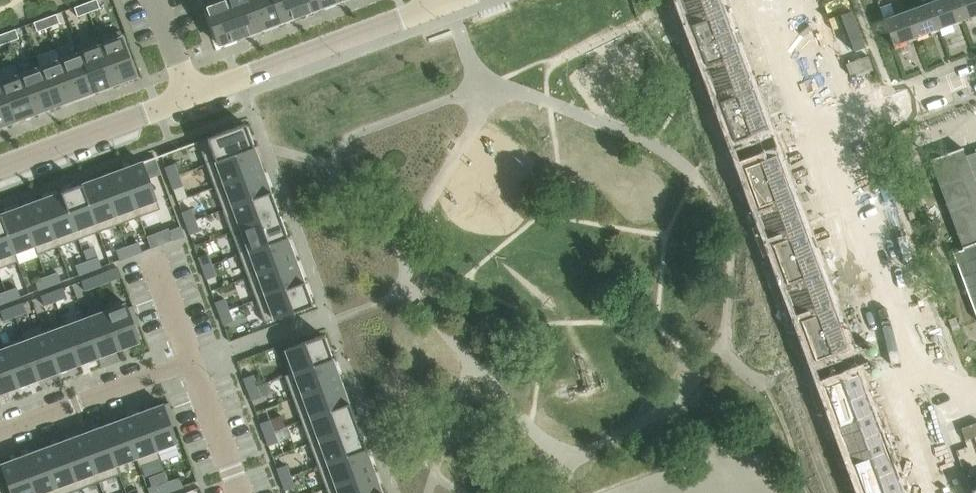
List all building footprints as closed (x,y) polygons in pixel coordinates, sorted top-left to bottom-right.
[(86,3),(89,13),(100,8),(97,0),(95,0),(86,3)] [(219,45),(241,37),(227,0),(203,0),(219,45)] [(241,37),(261,30),(250,0),(227,0),(241,37)] [(261,30),(281,22),(273,0),(250,0),(261,30)] [(281,22),(301,15),(296,0),(273,0),(281,22)] [(301,15),(322,7),(319,0),(296,0),(301,15)] [(683,6),(690,26),(724,13),(719,0),(701,0),(683,6)] [(961,21),(953,0),(935,0),(929,2),(939,29),(961,21)] [(975,15),(975,0),(953,0),(961,21),(975,15)] [(916,37),(939,29),(929,2),(906,11),(916,37)] [(86,3),(74,7),(78,17),(89,13),(86,3)] [(893,46),(916,37),(906,11),(883,19),(893,46)] [(724,13),(690,26),(697,45),(731,32),(724,13)] [(60,23),(57,14),(45,18),(49,28),(60,23)] [(45,18),(34,22),(37,32),(49,28),(45,18)] [(790,24),(779,28),(782,35),(793,31),(790,24)] [(19,38),(16,29),(5,33),(8,43),(19,38)] [(137,76),(120,31),(99,38),(115,83),(137,76)] [(793,31),(782,35),(784,43),(796,39),(793,31)] [(731,32),(697,45),(704,64),(738,52),(731,32)] [(5,33),(0,35),(0,46),(8,43),(5,33)] [(99,38),(79,46),(95,91),(115,83),(99,38)] [(77,46),(80,53),(61,60),(75,98),(95,91),(79,46),(77,46)] [(42,62),(61,56),(58,48),(39,53),(42,62)] [(738,52),(704,64),(712,83),(745,71),(738,52)] [(61,60),(41,68),(55,106),(75,98),(61,60)] [(804,62),(793,66),(796,74),(807,69),(804,62)] [(41,68),(20,75),(34,113),(55,106),(41,68)] [(807,69),(796,74),(799,81),(810,77),(807,69)] [(745,71),(712,83),(719,102),(752,90),(745,71)] [(20,75),(0,83),(14,121),(34,113),(20,75)] [(0,83),(0,126),(14,121),(0,83)] [(752,90),(719,102),(726,121),(759,109),(752,90)] [(819,100),(807,104),(810,112),(821,108),(819,100)] [(759,109),(726,121),(733,141),(767,129),(759,109)] [(245,124),(198,142),(206,165),(254,147),(245,124)] [(254,147),(206,165),(215,187),(262,170),(254,147)] [(836,147),(824,151),(827,159),(839,154),(836,147)] [(965,157),(962,150),(963,149),(962,148),(930,160),(963,249),(975,244),(975,152),(965,157)] [(839,154),(827,159),(830,166),(841,162),(839,154)] [(776,155),(743,167),(750,187),(784,175),(776,155)] [(143,162),(122,170),(140,217),(160,209),(143,162)] [(175,164),(165,167),(169,178),(179,175),(175,164)] [(122,170),(102,177),(119,224),(140,217),(122,170)] [(262,170),(215,187),(223,210),(270,192),(262,170)] [(179,175),(169,178),(174,190),(183,186),(179,175)] [(784,175),(750,187),(757,206),(791,194),(784,175)] [(102,177),(81,185),(99,232),(119,224),(102,177)] [(81,185),(61,192),(79,239),(99,232),(81,185)] [(850,185),(839,189),(841,197),(853,193),(850,185)] [(61,192),(41,200),(59,247),(79,239),(61,192)] [(270,192),(223,210),(231,232),(279,215),(270,192)] [(853,193),(841,197),(844,204),(855,200),(853,193)] [(791,194),(757,206),(764,225),(798,213),(791,194)] [(41,200),(21,207),(38,254),(59,247),(41,200)] [(21,207),(0,215),(18,262),(19,262),(15,253),(34,246),(38,255),(38,254),(21,207)] [(191,208),(182,212),(186,223),(195,220),(191,208)] [(798,213),(764,225),(771,245),(805,232),(798,213)] [(0,215),(0,269),(18,262),(0,215)] [(279,215),(231,232),(240,255),(287,237),(279,215)] [(195,220),(186,223),(190,234),(200,231),(195,220)] [(864,223),(853,228),(856,235),(867,231),(864,223)] [(181,227),(170,231),(173,241),(185,236),(181,227)] [(867,231),(856,235),(858,243),(870,239),(867,231)] [(805,232),(771,245),(778,264),(812,251),(805,232)] [(287,237),(240,255),(248,277),(295,260),(287,237)] [(139,243),(128,247),(131,256),(143,252),(139,243)] [(975,316),(975,244),(963,249),(963,250),(953,254),(975,316)] [(128,247),(116,251),(120,260),(131,256),(128,247)] [(812,251),(778,264),(786,283),(819,271),(812,251)] [(208,254),(199,257),(203,268),(212,265),(208,254)] [(99,258),(87,262),(91,271),(102,267),(99,258)] [(295,260),(248,277),(256,300),(304,282),(295,260)] [(87,262),(76,266),(79,276),(91,271),(87,262)] [(878,262),(867,266),(870,273),(881,269),(878,262)] [(212,265),(203,268),(207,280),(216,276),(212,265)] [(881,269),(870,273),(873,281),(884,277),(881,269)] [(819,271),(786,283),(793,302),(826,290),(819,271)] [(58,273),(47,277),(50,286),(61,282),(58,273)] [(104,273),(93,277),(96,286),(108,282),(104,273)] [(47,277),(35,281),(39,290),(50,286),(47,277)] [(93,277),(81,281),(85,290),(96,286),(93,277)] [(304,282),(256,300),(265,323),(312,305),(304,282)] [(17,288),(6,292),(9,301),(21,297),(17,288)] [(63,288),(52,292),(55,301),(67,297),(63,288)] [(826,290),(793,302),(800,321),(833,309),(826,290)] [(0,294),(0,305),(9,301),(6,292),(0,294)] [(52,292),(41,296),(44,305),(55,301),(52,292)] [(225,299),(215,302),(219,313),(229,310),(225,299)] [(892,300),(881,304),(884,312),(895,308),(892,300)] [(23,303),(12,307),(15,316),(26,312),(23,303)] [(126,303),(105,311),(119,349),(140,342),(126,303)] [(12,307),(0,311),(4,320),(15,316),(12,307)] [(895,308),(884,312),(887,319),(898,315),(895,308)] [(833,309),(800,321),(807,340),(840,328),(833,309)] [(229,310),(219,313),(224,325),(233,321),(229,310)] [(105,311),(85,319),(99,357),(119,349),(105,311)] [(64,321),(63,322),(79,364),(99,357),(85,319),(65,326),(64,321)] [(42,324),(41,325),(59,372),(79,364),(63,322),(43,329),(42,324)] [(41,325),(21,332),(38,379),(59,372),(41,325)] [(840,328),(807,340),(814,360),(848,348),(840,328)] [(24,341),(4,349),(18,387),(38,379),(21,332),(20,332),(24,341)] [(323,335),(281,351),(289,374),(284,375),(285,376),(332,358),(323,335)] [(18,387),(4,349),(0,350),(0,394),(18,387)] [(913,354),(901,358),(904,366),(915,362),(913,354)] [(332,358),(285,376),(293,398),(340,381),(332,358)] [(857,374),(824,386),(831,406),(865,394),(857,374)] [(253,375),(244,378),(248,390),(257,386),(253,375)] [(340,381),(293,398),(301,421),(349,403),(340,381)] [(924,385),(913,389),(915,397),(927,393),(924,385)] [(257,386),(248,390),(252,401),(261,397),(257,386)] [(927,393),(915,397),(918,404),(929,400),(927,393)] [(865,394),(831,406),(838,425),(872,413),(865,394)] [(349,403),(301,421),(310,444),(357,426),(349,403)] [(163,404),(143,412),(160,459),(161,459),(159,455),(179,447),(163,404)] [(143,412),(122,419),(140,467),(160,459),(143,412)] [(872,413),(838,425),(845,444),(879,432),(872,413)] [(122,419),(102,427),(120,474),(117,465),(136,458),(139,467),(140,467),(122,419)] [(269,420),(260,423),(264,435),(274,431),(269,420)] [(938,423),(927,428),(930,435),(941,431),(938,423)] [(970,425),(961,428),(965,440),(974,437),(970,425)] [(357,426),(310,444),(318,466),(365,448),(357,426)] [(102,427),(82,434),(99,482),(120,474),(102,427)] [(274,431),(264,435),(268,446),(278,442),(274,431)] [(941,431),(930,435),(932,443),(944,438),(941,431)] [(879,432),(845,444),(852,464),(886,451),(879,432)] [(82,434),(62,442),(79,489),(99,482),(82,434)] [(41,449),(57,492),(69,492),(79,489),(62,442),(41,449)] [(365,448),(318,466),(326,489),(374,471),(365,448)] [(21,457),(34,492),(57,492),(41,449),(21,457)] [(886,451),(852,464),(860,483),(893,470),(886,451)] [(0,465),(11,492),(34,492),(21,457),(0,465)] [(952,462),(941,466),(944,473),(955,469),(952,462)] [(286,465),(277,468),(281,480),(290,476),(286,465)] [(955,469),(944,473),(947,481),(958,477),(955,469)] [(860,483),(863,492),(891,492),(900,490),(893,470),(860,483)] [(326,489),(328,492),(382,492),(374,471),(326,489)] [(290,476),(281,480),(285,491),(294,487),(290,476)] [(180,478),(169,482),(172,491),(183,487),(180,478)] [(157,486),(160,492),(167,492),(172,491),(169,482),(157,486)]
